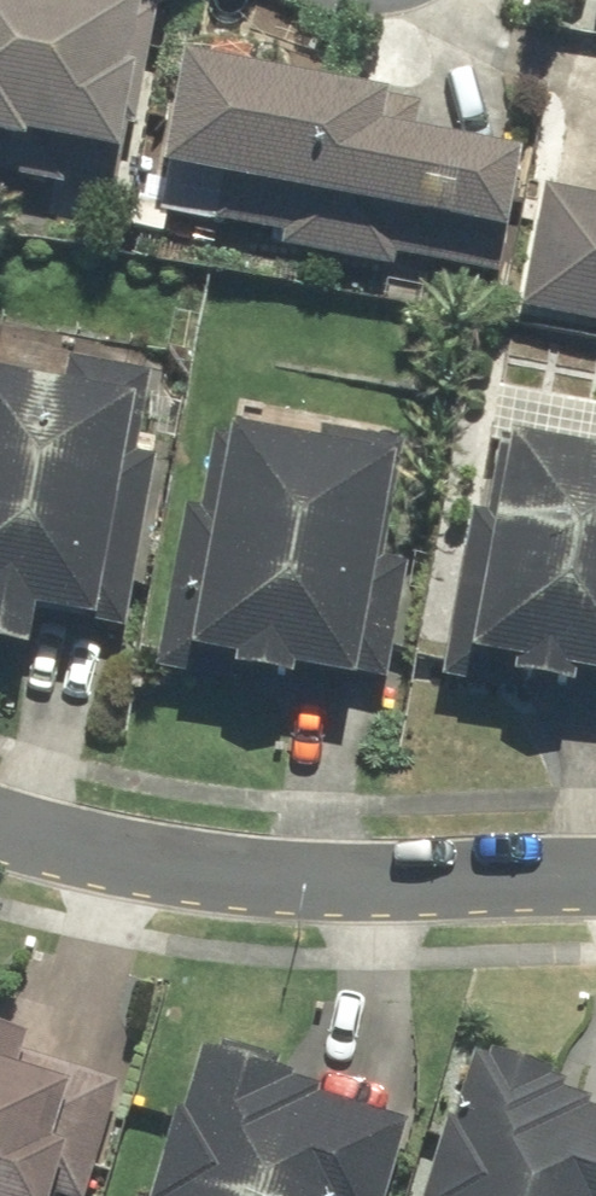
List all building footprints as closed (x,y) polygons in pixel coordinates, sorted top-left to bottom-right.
[(165,0),(0,0),(0,171),(131,194),(165,0)] [(429,96),(200,56),(179,174),(525,235),(541,150),(423,129),(429,96)] [(551,189),(529,322),(595,333),(595,196),(551,189)] [(128,657),(161,451),(142,448),(155,368),(75,356),(72,376),(0,364),(0,637),(128,657)] [(208,504),(193,502),(165,665),(252,679),(254,665),(390,687),(412,558),(388,554),(408,437),(331,425),(329,437),(243,423),(241,434),(220,431),(208,504)] [(506,426),(492,510),(476,508),(449,676),(553,692),(556,676),(595,682),(595,441),(506,426)] [(0,1019),(0,1195),(62,1195),(63,1194),(69,1195),(88,1195),(122,1076),(29,1050),(35,1029),(0,1019)] [(415,1115),(322,1090),(327,1073),(204,1039),(161,1195),(393,1195),(415,1115)] [(593,1103),(595,1094),(566,1086),(568,1078),(554,1074),(557,1062),(480,1040),(436,1195),(595,1195),(595,1104),(593,1103)]
